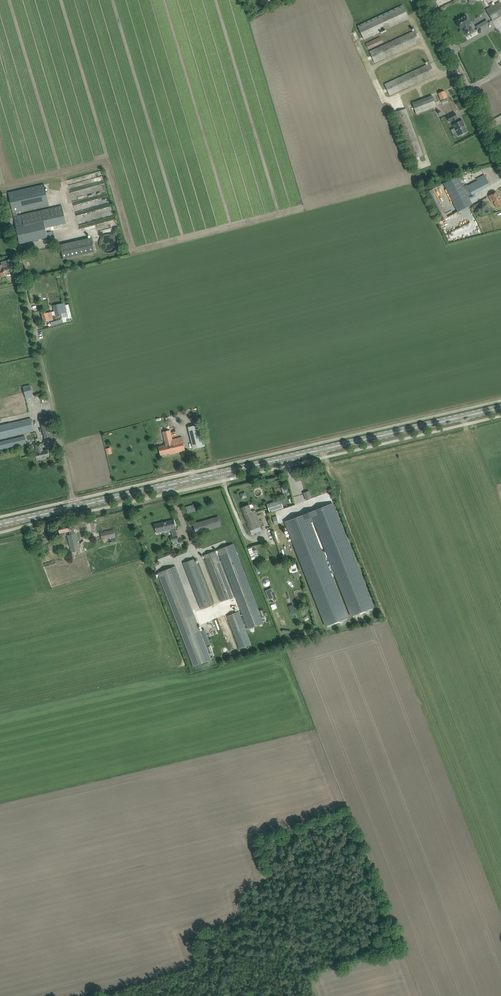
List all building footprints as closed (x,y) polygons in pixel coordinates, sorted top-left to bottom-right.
[(492,21),(500,16),(500,4),(500,2),(486,10),(492,21)] [(403,5),(398,8),(358,26),(364,40),(372,36),(373,37),(375,35),(375,34),(409,18),(403,5)] [(458,20),(456,21),(460,29),(464,27),(466,30),(464,31),(467,36),(473,31),(471,27),(470,28),(468,25),(470,23),(465,15),(461,18),(460,18),(459,18),(459,19),(458,19),(458,20)] [(486,20),(475,25),(477,29),(488,23),(486,20)] [(415,31),(410,33),(370,52),(374,63),(415,44),(420,42),(415,31)] [(366,44),(368,49),(383,42),(380,37),(366,44)] [(430,63),(425,66),(385,84),(390,95),(435,74),(430,63)] [(438,93),(441,100),(447,97),(445,91),(438,93)] [(412,103),(417,114),(436,107),(432,96),(412,103)] [(465,127),(462,120),(459,122),(457,118),(458,118),(455,113),(447,117),(450,122),(453,120),(454,124),(453,125),(458,136),(461,134),(462,135),(465,133),(467,132),(465,127)] [(443,183),(458,212),(472,204),(468,196),(472,195),(490,186),(484,175),(476,179),(477,181),(464,188),(458,176),(443,183)] [(17,227),(21,244),(27,242),(50,237),(49,232),(47,228),(66,223),(62,205),(24,214),(23,211),(49,205),(45,184),(9,192),(14,216),(18,216),(20,226),(17,227)] [(448,217),(433,189),(429,191),(444,219),(448,217)] [(78,227),(111,220),(108,207),(85,212),(80,190),(71,192),(72,198),(74,197),(75,200),(72,201),(78,227)] [(492,194),(489,196),(492,202),(493,202),(497,208),(500,206),(500,201),(496,192),(492,194)] [(115,236),(113,235),(112,234),(111,234),(110,234),(108,234),(105,234),(104,235),(103,235),(103,236),(102,237),(101,238),(100,239),(100,241),(99,242),(99,243),(99,244),(100,246),(101,248),(101,249),(102,250),(103,250),(104,251),(105,252),(106,252),(108,252),(109,252),(110,252),(111,252),(114,251),(115,250),(116,249),(117,248),(117,247),(118,246),(118,245),(118,244),(118,242),(118,241),(118,240),(117,239),(117,238),(116,237),(116,236),(115,236)] [(61,245),(64,259),(95,252),(92,238),(61,245)] [(6,276),(5,273),(9,272),(15,271),(12,259),(6,260),(8,267),(4,268),(4,267),(3,268),(2,265),(0,265),(0,278),(6,276)] [(54,307),(56,314),(66,312),(64,305),(54,307)] [(48,313),(47,313),(42,314),(44,322),(49,321),(48,316),(51,315),(51,312),(48,313)] [(52,322),(53,326),(73,320),(72,316),(52,322)] [(24,389),(26,399),(33,397),(30,387),(24,389)] [(23,400),(15,402),(16,406),(20,405),(21,410),(25,409),(23,400)] [(40,417),(45,438),(54,436),(49,415),(40,417)] [(31,418),(0,426),(0,439),(34,431),(31,418)] [(205,446),(199,424),(189,427),(191,438),(194,437),(196,448),(205,446)] [(158,446),(159,450),(160,455),(169,453),(170,454),(185,450),(182,437),(172,439),(170,430),(163,432),(166,445),(158,446)] [(0,442),(0,449),(27,443),(26,436),(0,442)] [(41,443),(36,444),(37,450),(35,451),(37,461),(46,458),(46,457),(49,456),(48,450),(43,451),(41,443)] [(305,500),(311,498),(308,490),(302,492),(305,500)] [(273,506),(268,508),(269,512),(284,507),(281,500),(272,503),(273,506)] [(333,503),(285,522),(325,626),(348,617),(311,523),(314,522),(351,616),(374,607),(333,503)] [(242,508),(250,530),(261,526),(257,515),(255,510),(252,512),(249,505),(242,508)] [(221,526),(219,517),(199,523),(201,531),(221,526)] [(170,529),(176,527),(174,520),(155,524),(157,533),(171,530),(170,529)] [(58,527),(59,531),(60,533),(69,531),(70,535),(67,535),(71,551),(80,549),(76,533),(75,533),(74,529),(75,529),(75,528),(74,523),(69,524),(58,527)] [(100,533),(101,538),(102,540),(115,537),(114,530),(100,533)] [(218,550),(248,629),(264,623),(233,544),(218,550)] [(252,548),(248,549),(252,560),(259,557),(256,549),(253,550),(252,548)] [(204,555),(222,602),(233,597),(215,551),(204,555)] [(157,558),(159,563),(174,557),(171,552),(157,558)] [(183,563),(185,568),(201,610),(212,605),(196,563),(195,559),(183,563)] [(255,564),(254,565),(257,573),(264,570),(260,562),(258,563),(255,564)] [(161,571),(197,665),(208,661),(172,567),(161,571)] [(270,589),(265,591),(269,600),(274,598),(271,592),(270,589)] [(228,616),(235,634),(240,649),(251,644),(239,612),(228,616)]
